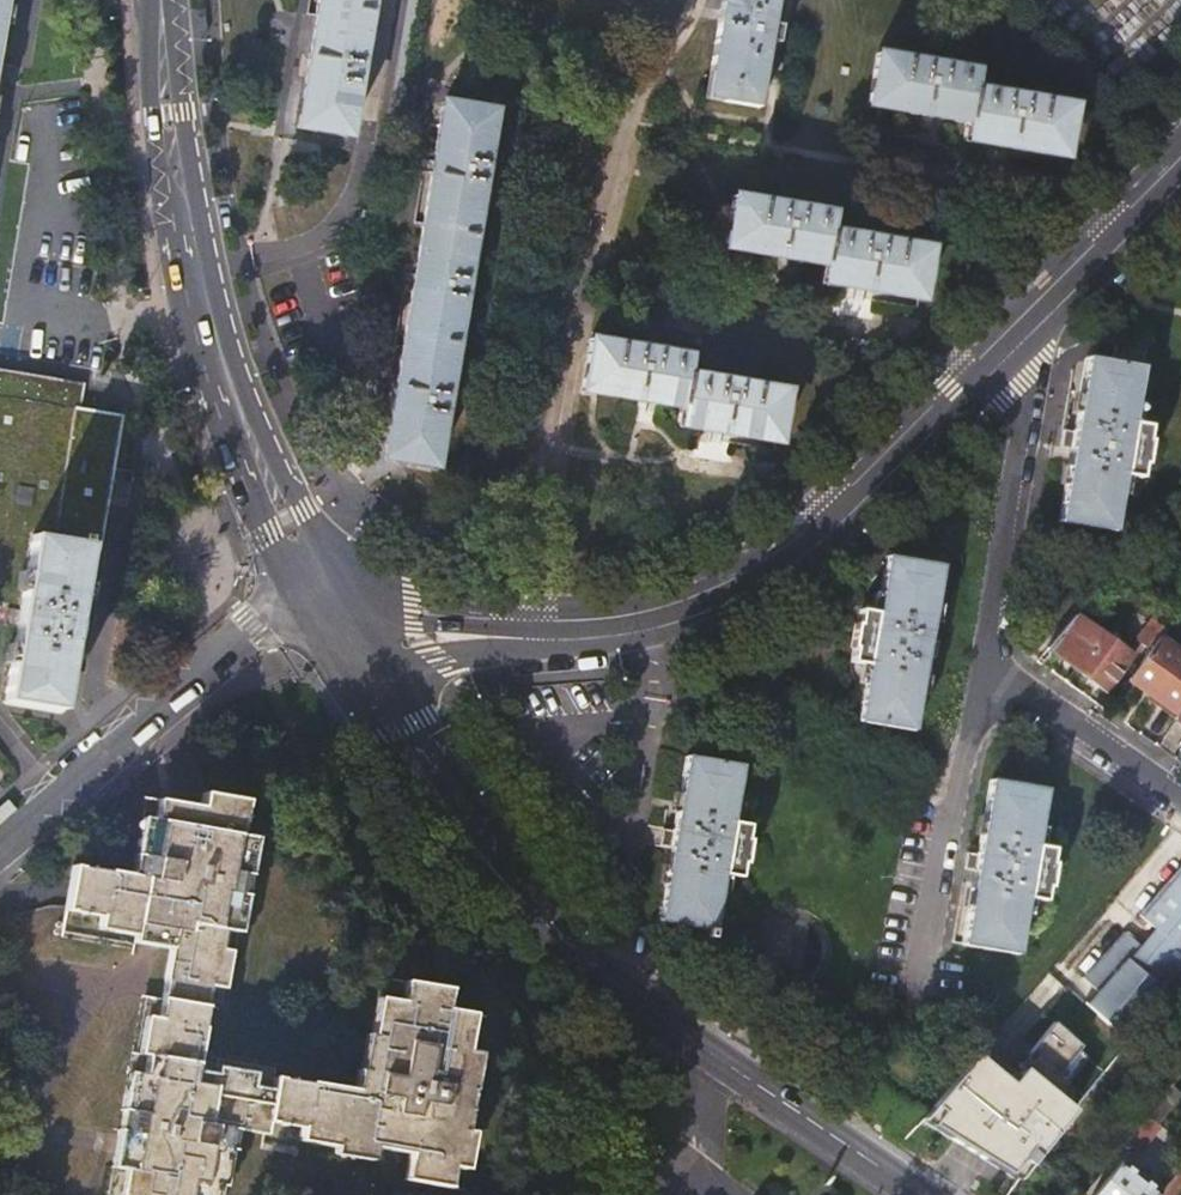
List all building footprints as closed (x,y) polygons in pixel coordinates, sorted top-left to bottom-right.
[(9,0),(0,0),(0,54),(9,0)] [(299,128),(349,136),(358,84),(361,85),(365,66),(362,65),(372,0),(320,0),(299,128)] [(708,98),(759,107),(771,42),(779,43),(782,27),(774,26),(778,0),(725,0),(708,98)] [(869,106),(966,123),(963,140),(1064,158),(1073,107),(1027,99),(1027,95),(1008,92),(1008,96),(974,90),(977,73),(945,67),(945,64),(926,60),(925,64),(877,56),(869,106)] [(841,74),(848,75),(850,68),(842,67),(841,74)] [(386,459),(437,467),(445,414),(449,414),(452,395),(449,394),(464,299),(468,299),(471,281),(467,280),(483,184),(487,184),(491,164),(486,163),(495,111),(446,104),(386,459)] [(862,239),(831,233),(834,216),(801,210),(801,207),(782,203),(781,206),(733,198),(726,249),(824,266),(821,284),(921,302),(929,252),(882,243),(883,240),(863,236),(862,239)] [(1114,360),(1088,356),(1075,430),(1072,447),(1060,520),(1116,530),(1147,344),(1118,339),(1114,360)] [(720,381),(688,376),(691,358),(657,352),(657,349),(639,346),(639,349),(590,341),(582,393),(680,409),(678,427),(778,443),(787,392),(739,384),(739,381),(720,378),(720,381)] [(61,712),(73,638),(85,640),(88,624),(76,621),(89,551),(101,553),(109,506),(128,509),(133,484),(120,481),(122,471),(115,470),(124,417),(78,410),(82,389),(0,375),(0,608),(8,610),(5,626),(18,628),(5,702),(61,712)] [(1072,447),(1075,430),(1065,429),(1062,445),(1072,447)] [(887,554),(858,719),(915,729),(928,654),(931,638),(943,564),(887,554)] [(1076,615),(1048,648),(1107,690),(1132,655),(1076,615)] [(1160,636),(1166,628),(1151,619),(1137,639),(1151,649),(1160,636)] [(1131,677),(1179,712),(1180,710),(1180,651),(1160,636),(1151,649),(1131,677)] [(940,639),(931,638),(928,654),(938,656),(940,639)] [(742,766),(686,756),(674,829),(671,846),(658,920),(713,930),(742,766)] [(978,853),(975,869),(963,944),(1021,954),(1046,788),(991,778),(978,853)] [(114,941),(129,944),(132,929),(167,935),(158,997),(140,995),(121,1106),(124,1107),(117,1145),(108,1194),(211,1194),(213,1186),(217,1186),(223,1149),(229,1149),(231,1139),(234,1128),(243,1130),(261,1133),(259,1147),(294,1153),(296,1148),(332,1154),(333,1152),(369,1159),(372,1144),(374,1134),(389,1137),(409,1141),(408,1152),(405,1171),(404,1178),(415,1179),(449,1185),(458,1186),(470,1108),(466,1107),(469,1087),(467,1086),(480,1014),(443,1008),(446,988),(432,985),(393,979),(384,977),(382,987),(375,1029),(374,1033),(370,1033),(363,1069),(358,1069),(354,1089),(325,1085),(306,1082),(273,1076),(274,1071),(271,1071),(196,1059),(203,1011),(219,1014),(239,899),(241,899),(245,880),(242,879),(248,842),(236,840),(237,835),(242,806),(200,799),(197,813),(187,812),(143,805),(134,862),(132,862),(130,876),(68,865),(64,893),(57,932),(114,941)] [(671,846),(674,829),(663,827),(660,844),(671,846)] [(965,867),(975,869),(978,853),(968,851),(965,867)] [(1138,915),(1154,930),(1140,947),(1123,932),(1083,978),(1098,992),(1088,1003),(1131,1040),(1163,1001),(1173,989),(1180,979),(1180,867),(1138,915)] [(964,1143),(1019,1177),(1053,1135),(1062,1125),(1094,1085),(1107,1070),(1131,1040),(1088,1003),(1073,989),(950,1127),(957,1135),(962,1130),(970,1136),(964,1143)] [(1173,989),(1163,1001),(1180,1015),(1180,996),(1173,989)] [(1180,1072),(1180,1046),(1176,1042),(1146,1079),(1163,1094),(1180,1072)] [(1125,1086),(1107,1070),(1094,1085),(1113,1101),(1125,1086)] [(1113,1101),(1094,1085),(1062,1125),(1080,1140),(1113,1101)] [(1152,1108),(1132,1132),(1144,1143),(1160,1125),(1152,1118),(1157,1112),(1152,1108)] [(1062,1125),(1053,1135),(1085,1162),(1094,1152),(1080,1140),(1062,1125)] [(1012,1185),(1019,1177),(964,1143),(963,1145),(1012,1185)] [(1180,1168),(1180,1148),(1169,1163),(1178,1171),(1180,1170),(1180,1168)] [(1161,1192),(1148,1181),(1142,1176),(1122,1160),(1092,1194),(1159,1194),(1161,1192)] [(1142,1176),(1148,1181),(1152,1176),(1146,1170),(1142,1176)] [(1180,1170),(1178,1171),(1169,1182),(1175,1188),(1180,1181),(1180,1171),(1180,1170)] [(1175,1188),(1169,1182),(1161,1192),(1159,1194),(1169,1194),(1175,1188)]
